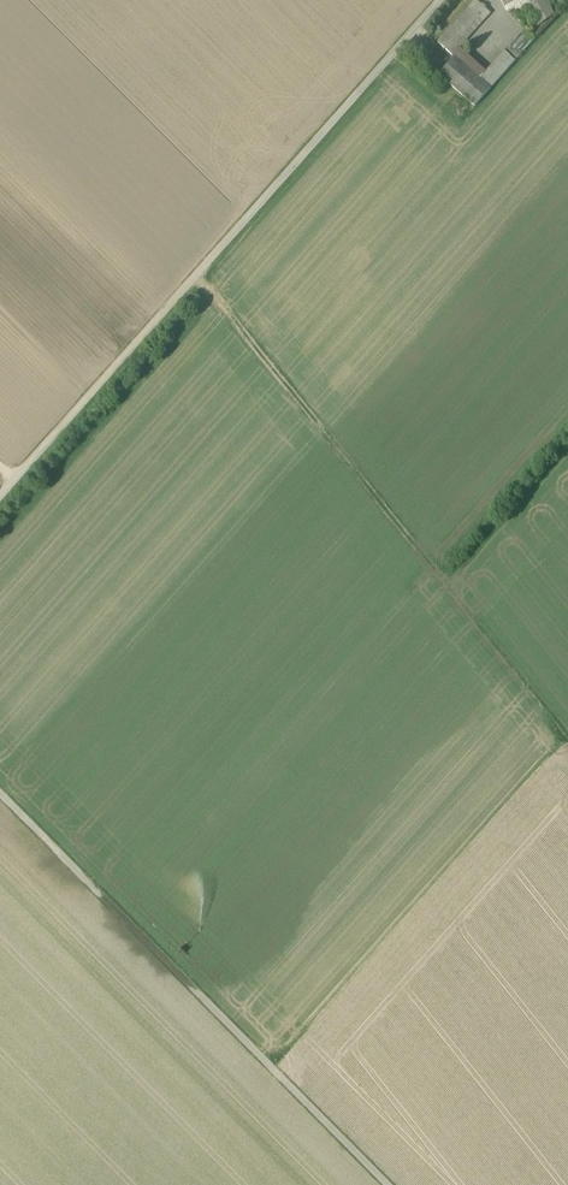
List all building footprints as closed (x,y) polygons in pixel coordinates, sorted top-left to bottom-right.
[(437,43),(452,56),(452,55),(459,48),(490,13),(476,0),(437,43)] [(506,12),(527,1),(529,5),(532,3),(533,2),(531,0),(510,0),(511,1),(508,2),(507,1),(503,3),(505,6),(504,7),(506,12)] [(538,26),(546,22),(554,15),(546,0),(539,0),(532,3),(529,5),(528,6),(538,26)] [(515,39),(526,49),(534,39),(524,30),(515,39)] [(515,39),(503,52),(486,72),(483,75),(494,85),(515,61),(526,49),(515,39)] [(486,72),(459,48),(452,55),(454,57),(490,89),(494,85),(483,75),(486,72)] [(438,75),(474,107),(490,89),(454,57),(438,75)]
